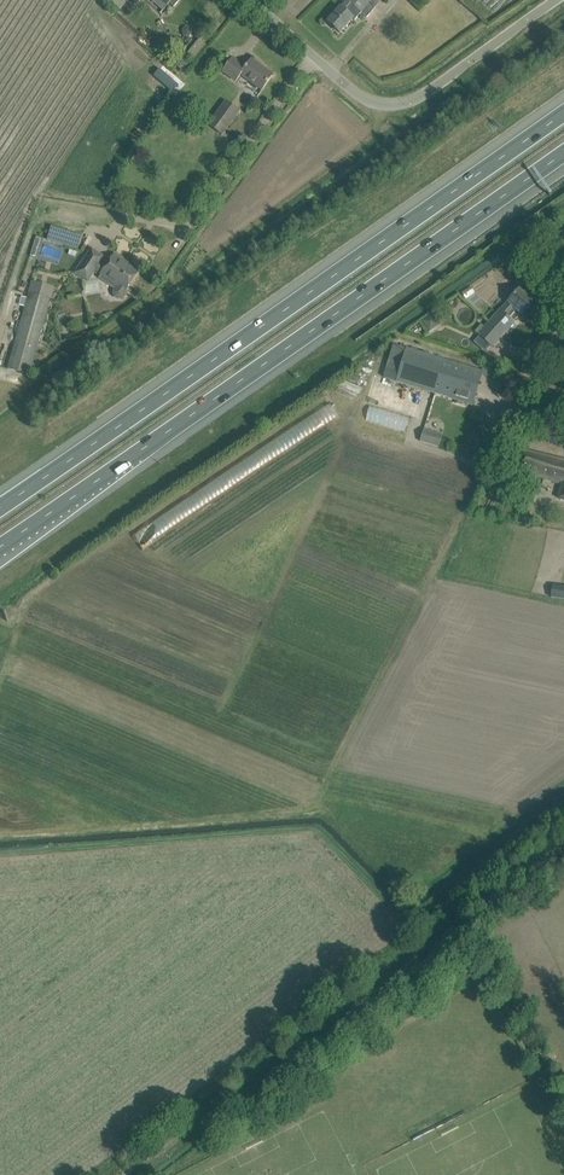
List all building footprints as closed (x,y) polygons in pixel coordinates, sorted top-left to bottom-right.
[(129,0),(110,0),(109,1),(120,11),(129,0)] [(173,7),(180,0),(155,0),(164,9),(168,4),(169,3),(173,7)] [(327,22),(340,33),(352,19),(354,21),(361,13),(366,18),(375,8),(370,3),(373,0),(347,0),(335,13),(327,22)] [(189,38),(191,35),(191,30),(189,27),(185,27),(183,30),(183,35),(186,37),(189,38)] [(199,40),(188,53),(195,60),(207,46),(199,40)] [(245,67),(232,58),(222,72),(236,82),(240,75),(262,90),(273,75),(251,59),(245,67)] [(222,135),(236,116),(222,106),(208,125),(222,135)] [(35,257),(41,239),(36,237),(30,256),(35,257)] [(122,262),(123,260),(115,254),(105,267),(100,264),(104,258),(92,249),(79,267),(91,275),(95,269),(101,273),(101,274),(108,279),(105,283),(115,289),(113,293),(115,296),(118,299),(122,299),(125,296),(128,292),(126,290),(138,273),(122,262)] [(500,310),(478,334),(492,347),(514,323),(507,317),(515,308),(523,315),(524,314),(525,315),(530,315),(535,309),(535,306),(533,304),(534,302),(519,289),(500,310)] [(29,375),(50,299),(29,293),(7,369),(29,375)] [(393,344),(383,377),(397,381),(396,382),(472,405),(482,374),(482,371),(407,348),(393,344)] [(524,360),(521,371),(540,377),(549,363),(541,358),(538,364),(524,360)] [(402,428),(404,416),(367,408),(365,420),(402,428)] [(523,449),(517,470),(563,482),(560,495),(563,496),(563,460),(523,449)] [(520,511),(527,514),(530,501),(523,499),(520,511)] [(549,585),(548,598),(563,598),(563,586),(549,585)]
